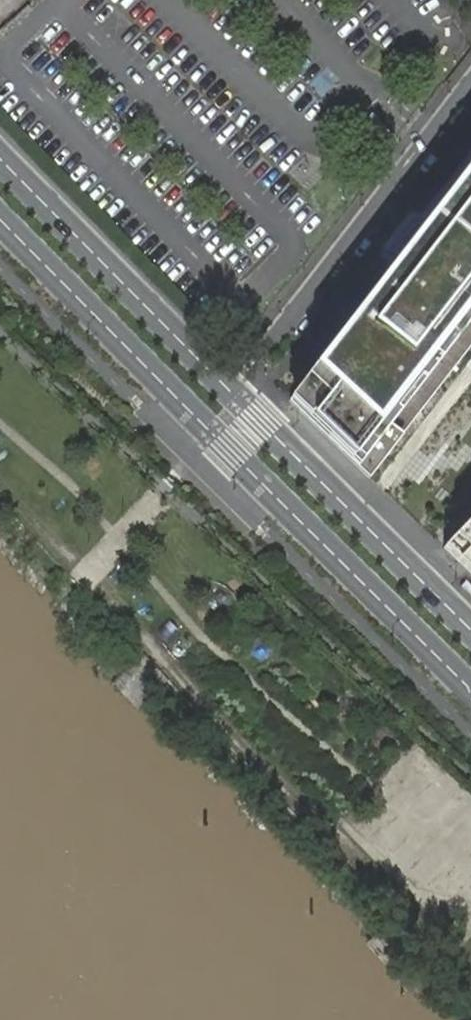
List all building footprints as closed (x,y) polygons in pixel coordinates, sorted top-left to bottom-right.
[(285,398),(357,455),(470,312),(470,164),(285,398)] [(441,549),(470,577),(470,517),(441,549)]
